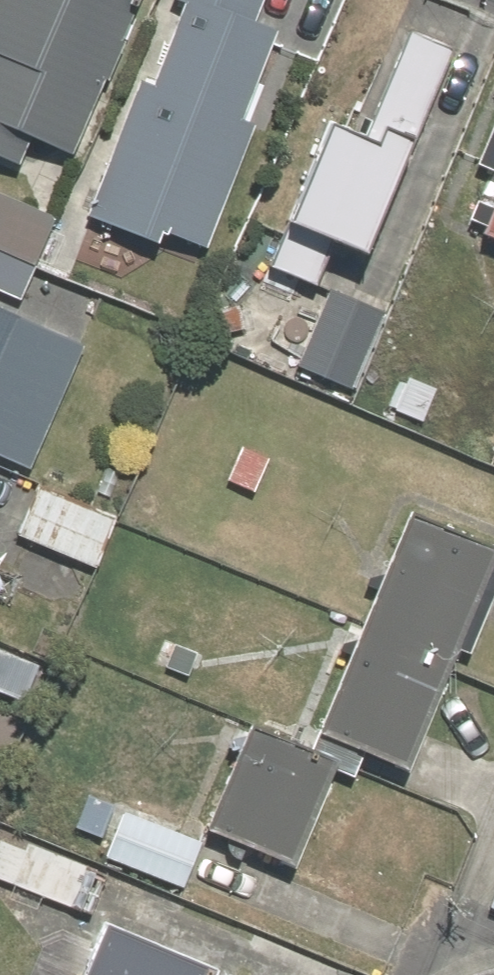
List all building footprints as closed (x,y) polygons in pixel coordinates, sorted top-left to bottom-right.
[(24,186),(48,196),(63,162),(72,165),(141,0),(0,0),(0,140),(2,136),(39,152),(24,186)] [(79,219),(188,263),(276,44),(243,31),(255,0),(166,0),(165,3),(180,9),(148,90),(133,84),(79,219)] [(459,54),(410,33),(371,124),(420,145),(459,54)] [(471,173),(485,179),(461,236),(493,250),(493,118),(471,173)] [(409,158),(323,122),(275,235),(361,272),(409,158)] [(26,210),(0,197),(0,264),(26,210)] [(20,482),(80,357),(7,321),(28,278),(0,264),(0,472),(20,482)] [(378,327),(321,300),(286,373),(343,400),(378,327)] [(278,461),(240,442),(217,487),(255,506),(278,461)] [(113,517),(35,481),(9,538),(87,574),(113,517)] [(408,512),(303,744),(402,788),(493,586),(493,551),(408,512)] [(27,704),(41,666),(0,651),(0,694),(27,704)] [(331,772),(245,731),(197,830),(284,871),(331,772)] [(66,835),(100,850),(96,860),(362,974),(364,974),(385,927),(83,796),(66,835)] [(0,834),(0,883),(89,919),(106,877),(0,834)] [(101,916),(76,974),(215,974),(219,966),(101,916)]
